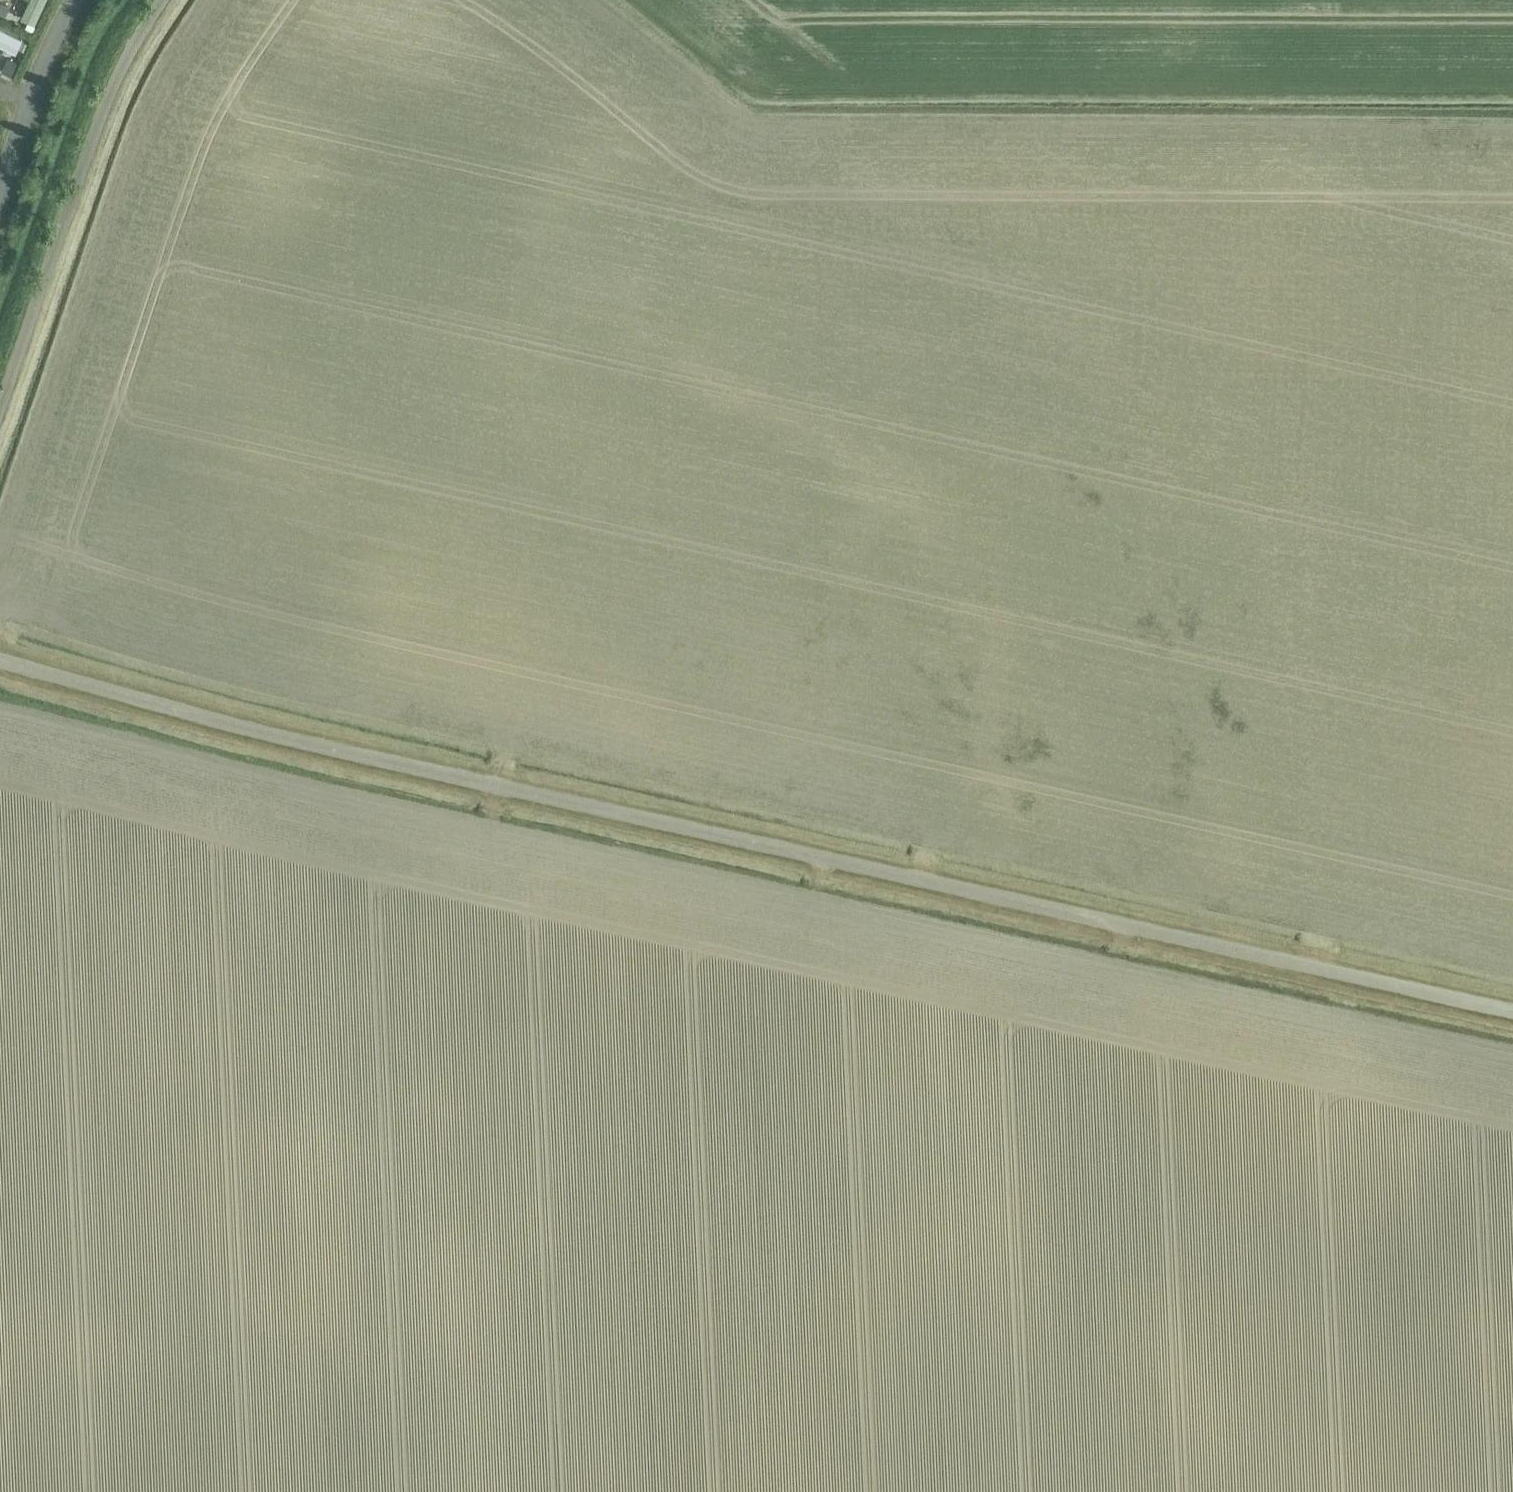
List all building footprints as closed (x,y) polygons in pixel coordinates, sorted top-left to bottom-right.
[(6,14),(10,6),(0,1),(0,11),(6,14)] [(7,59),(1,71),(8,75),(14,62),(7,59)]
